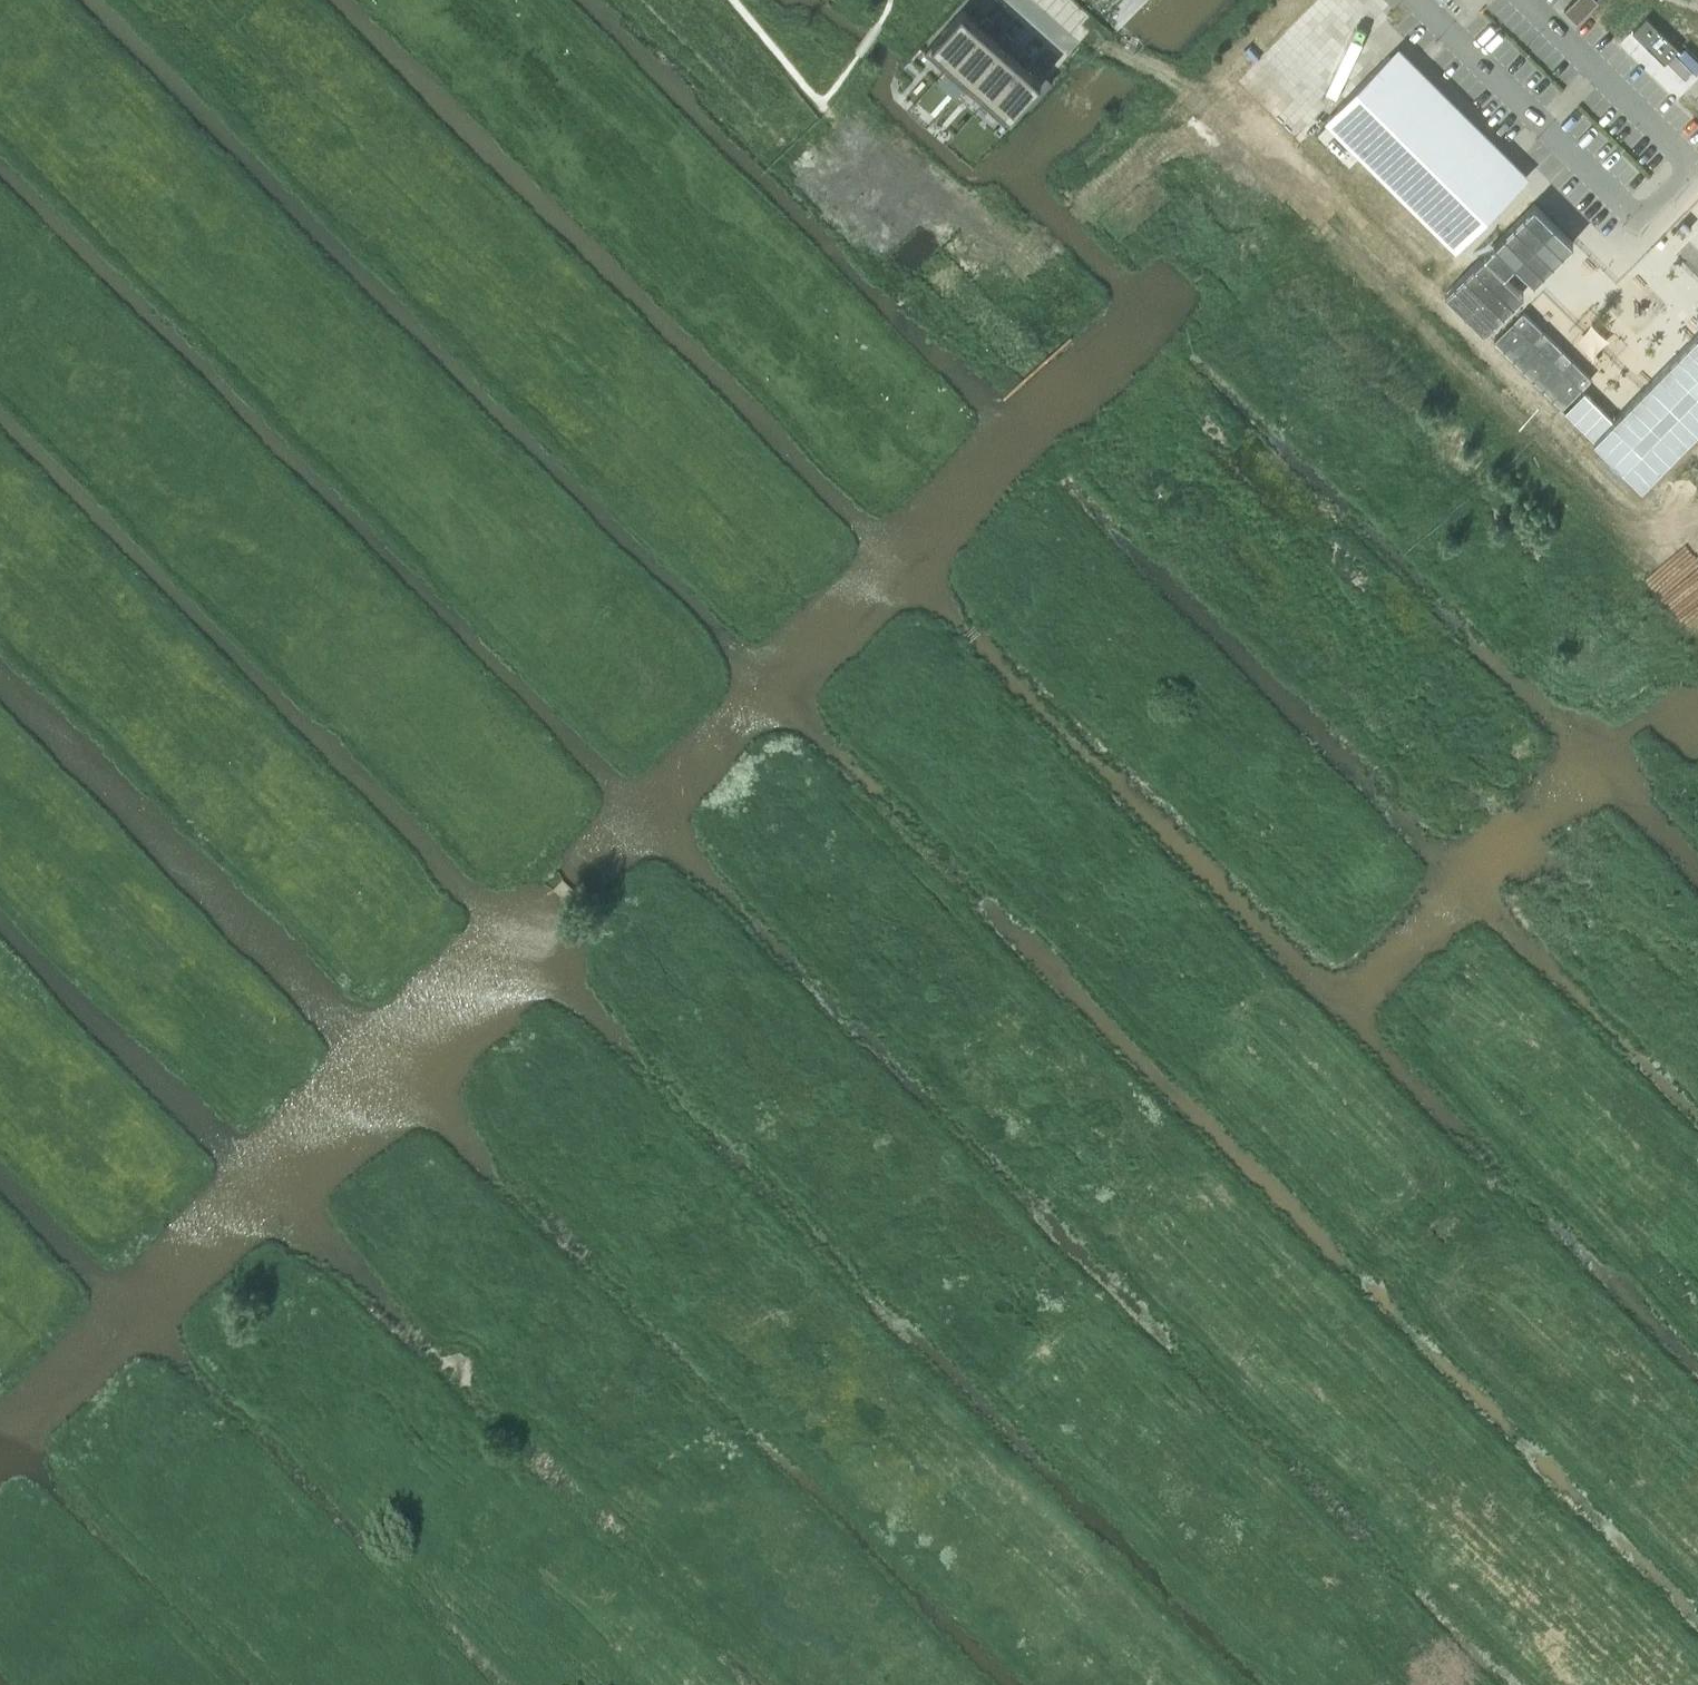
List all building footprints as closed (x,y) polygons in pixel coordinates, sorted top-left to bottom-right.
[(1564,9),(1577,22),(1588,11),(1597,2),(1595,0),(1573,0),(1564,9)] [(962,8),(924,50),(945,69),(982,27),(983,27),(986,29),(994,20),(987,14),(978,23),(962,8)] [(1632,31),(1665,62),(1667,60),(1685,77),(1693,69),(1674,52),(1679,47),(1646,16),(1632,31)] [(982,27),(945,69),(964,85),(1002,44),(1004,46),(1013,37),(1006,31),(998,40),(982,27)] [(1002,44),(964,85),(984,102),(1020,61),(1021,61),(1024,64),(1033,55),(1025,48),(1017,57),(1004,46),(1002,44)] [(1456,249),(1507,198),(1520,184),(1389,55),(1325,119),(1328,122),(1317,133),(1349,164),(1359,153),(1456,249)] [(1020,61),(984,102),(1004,121),(1023,99),(1030,105),(1053,80),(1045,73),(1041,78),(1020,61)] [(1534,203),(1445,292),(1484,331),(1573,241),(1534,203)] [(1523,311),(1494,340),(1562,408),(1591,378),(1523,311)] [(1613,419),(1584,391),(1565,410),(1642,485),(1697,428),(1697,333),(1613,419)]
